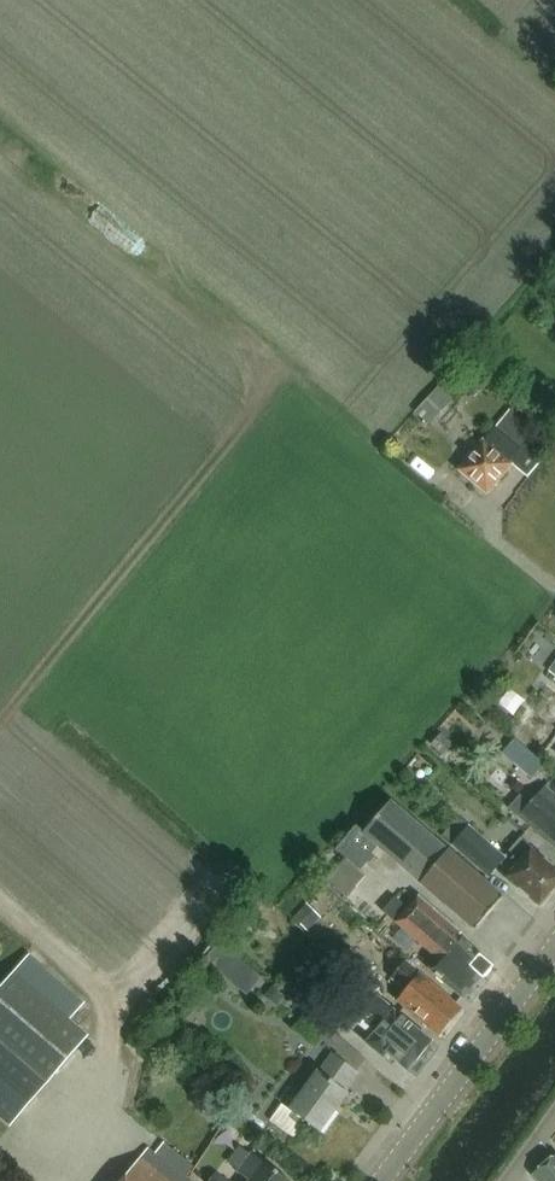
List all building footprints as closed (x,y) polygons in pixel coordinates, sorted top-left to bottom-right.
[(426,423),(450,398),(440,388),(416,414),(426,423)] [(458,472),(487,496),(512,466),(528,480),(546,458),(508,426),(502,434),(495,429),(483,443),(458,472)] [(509,749),(534,775),(544,766),(519,740),(509,749)] [(554,850),(554,797),(545,788),(530,804),(521,796),(509,810),(554,850)] [(379,848),(475,931),(503,899),(391,803),(364,834),(357,828),(336,851),(346,860),(327,882),(347,899),(366,877),(361,872),(369,863),(367,861),(379,848)] [(540,907),(554,889),(554,871),(548,865),(549,863),(521,839),(504,858),(469,828),(453,847),(489,878),(500,866),(510,875),(506,880),(523,894),(524,893),(540,907)] [(484,955),(482,958),(458,937),(461,933),(419,897),(395,924),(438,960),(429,971),(463,1000),(481,979),(485,982),(497,967),(484,955)] [(245,963),(221,943),(205,961),(229,981),(245,963)] [(0,989),(0,1118),(11,1127),(88,1038),(69,1022),(85,1004),(29,956),(0,989)] [(397,1003),(438,1037),(461,1010),(405,963),(391,980),(406,992),(397,1003)] [(387,1055),(407,1072),(431,1042),(363,986),(352,998),(377,1019),(370,1028),(376,1033),(367,1045),(383,1059),(387,1055)] [(277,1007),(284,998),(273,989),(266,998),(277,1007)] [(297,1000),(329,1028),(339,1016),(306,989),(297,1000)] [(346,1044),(325,1025),(315,1036),(336,1055),(346,1044)] [(293,1141),(306,1123),(320,1134),(349,1095),(345,1092),(358,1074),(333,1055),(319,1073),(318,1073),(288,1113),(281,1108),(269,1124),(293,1141)] [(182,1180),(192,1168),(163,1145),(154,1156),(147,1151),(123,1180),(183,1180),(182,1180)] [(252,1154),(238,1174),(247,1180),(288,1180),(252,1154)] [(534,1176),(539,1180),(554,1180),(554,1159),(534,1176)]
